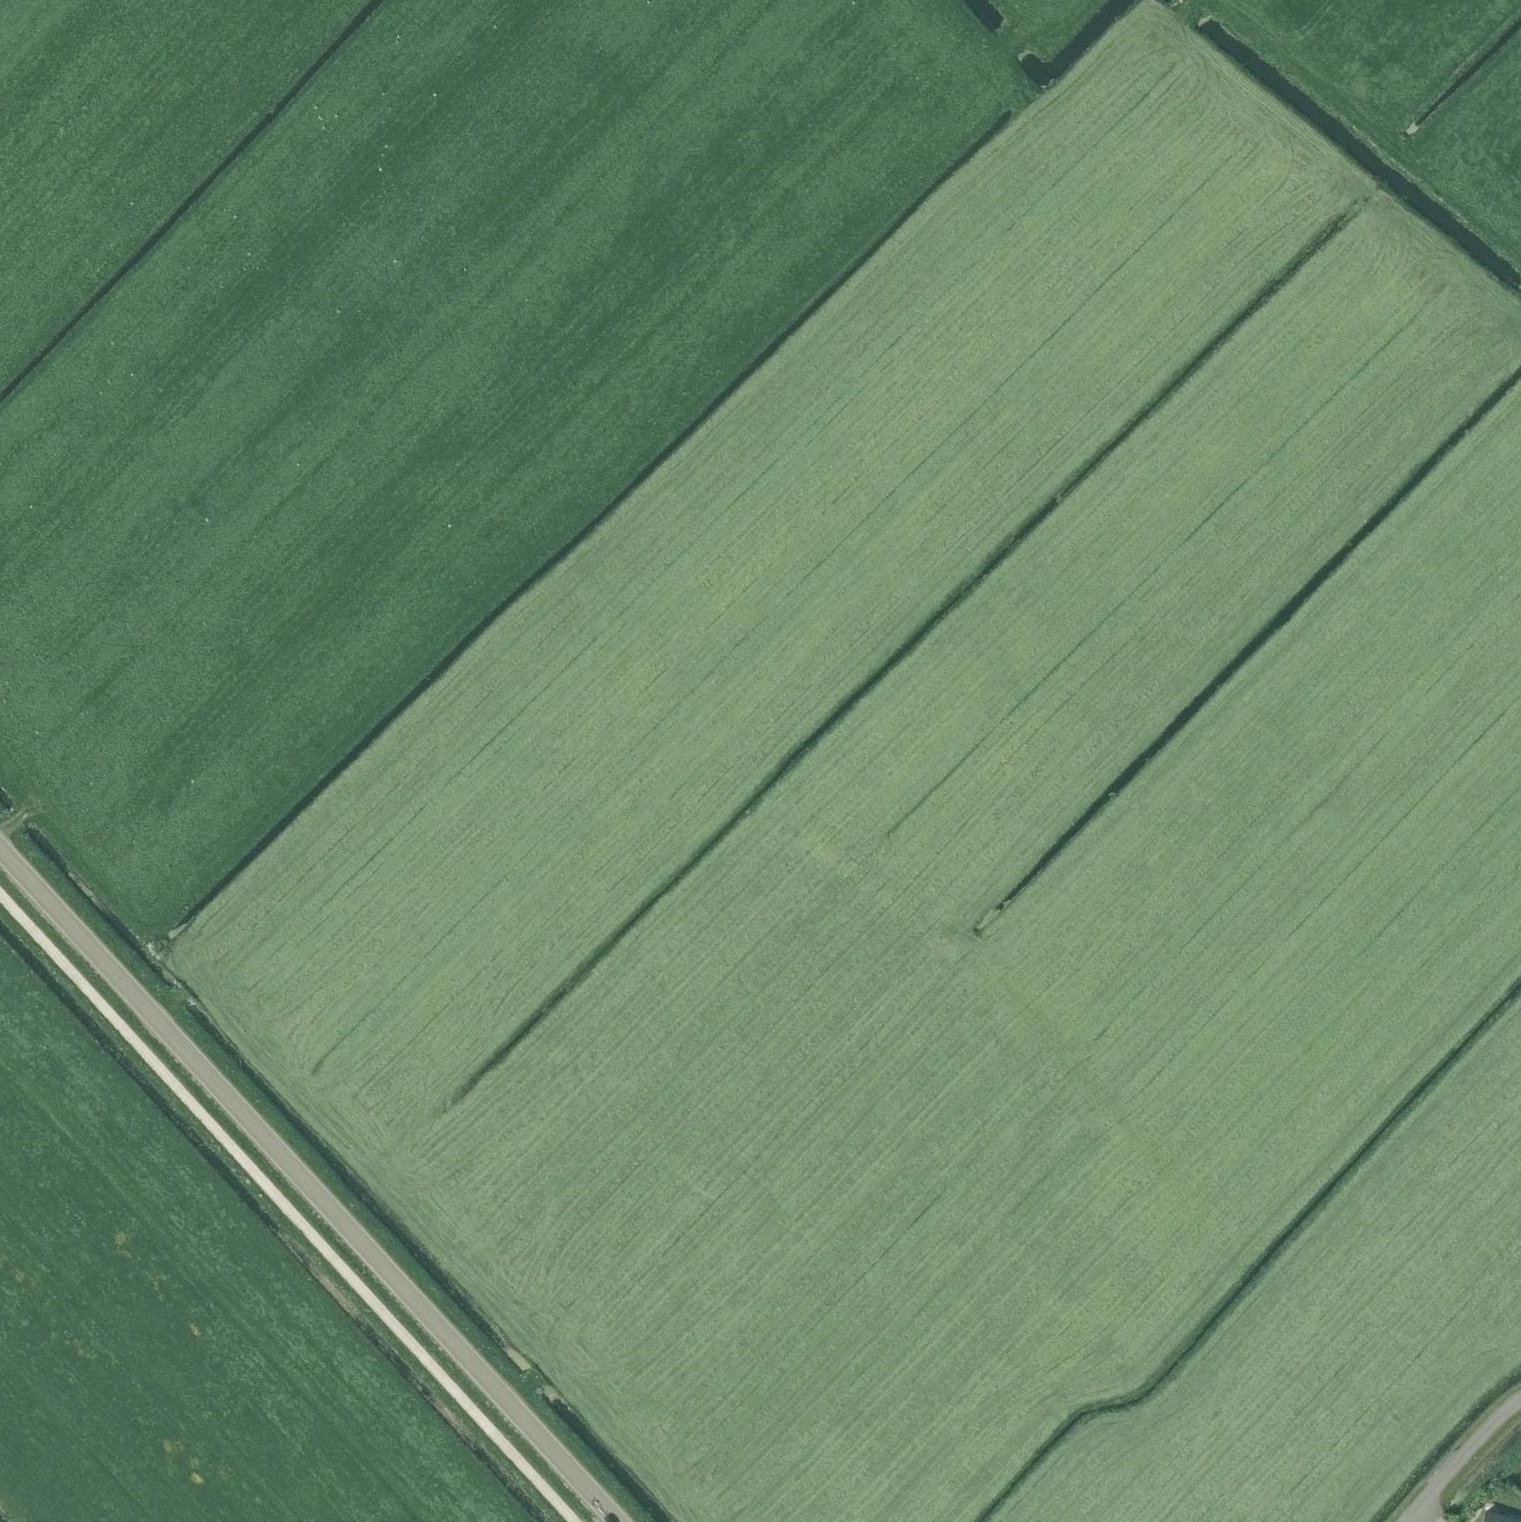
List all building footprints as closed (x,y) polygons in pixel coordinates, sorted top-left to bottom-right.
[(1483,1521),(1520,1521),(1520,1518),(1500,1511),(1499,1514),(1487,1510),(1483,1521)]
